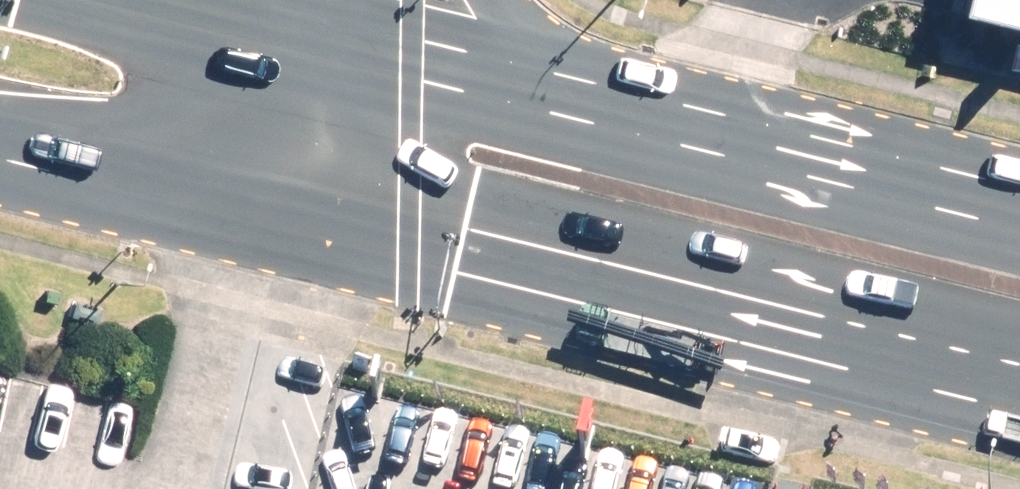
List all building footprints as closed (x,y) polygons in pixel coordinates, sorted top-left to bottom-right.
[(1019,11),(1019,0),(976,0),(1019,11)]
